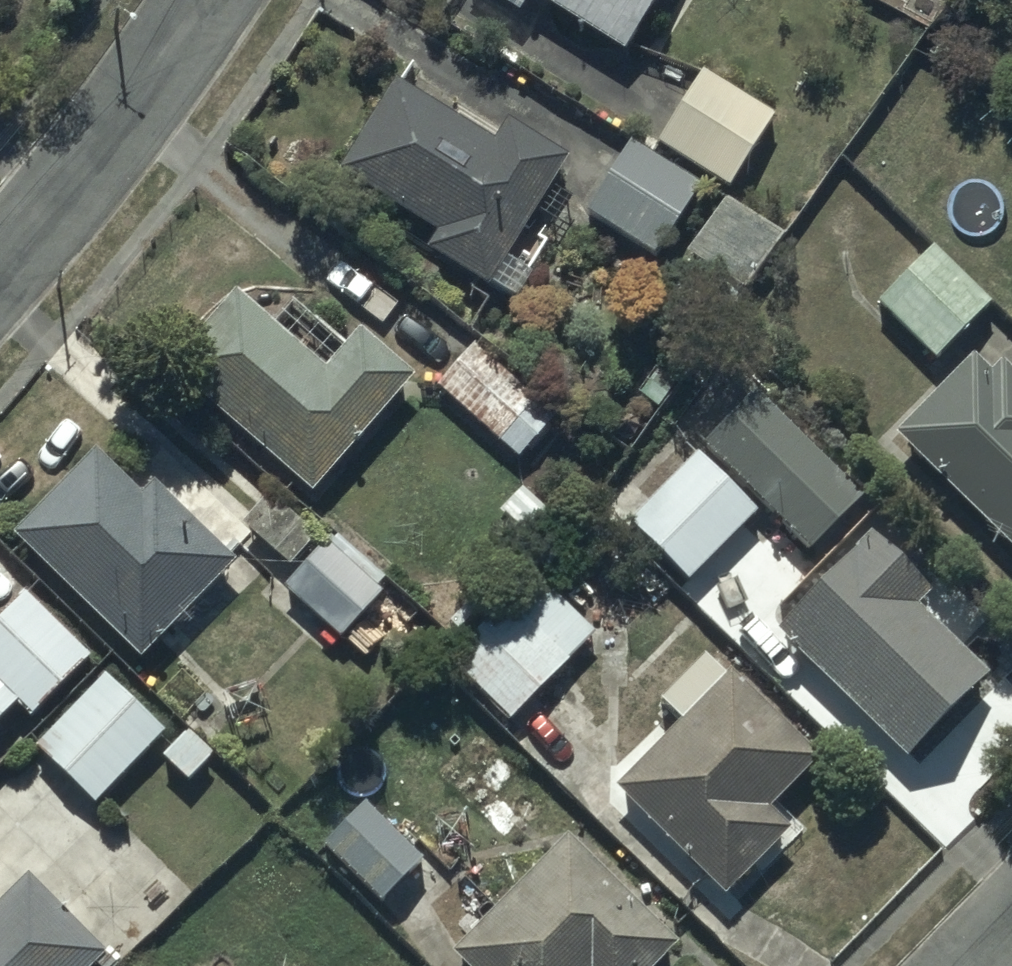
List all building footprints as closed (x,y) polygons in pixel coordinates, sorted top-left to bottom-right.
[(518,14),(527,0),(495,0),(518,14)] [(621,57),(657,0),(531,0),(621,57)] [(775,124),(701,78),(656,152),(730,197),(775,124)] [(392,90),(336,184),(438,244),(429,260),(515,311),(531,285),(508,271),(569,166),(505,128),(493,149),(392,90)] [(700,194),(627,152),(586,223),(659,265),(700,194)] [(783,247),(725,208),(688,263),(745,302),(783,247)] [(926,257),(878,309),(941,365),(988,312),(926,257)] [(170,381),(314,501),(411,386),(360,342),(348,356),(291,308),(270,333),(235,304),(170,381)] [(472,352),(435,398),(521,468),(559,422),(472,352)] [(899,439),(1011,553),(1011,375),(1009,373),(997,385),(979,367),(899,439)] [(757,403),(704,457),(809,560),(862,506),(757,403)] [(93,462),(13,545),(144,666),(233,571),(153,496),(142,507),(93,462)] [(693,465),(627,538),(690,593),(754,520),(693,465)] [(318,545),(271,504),(238,541),(285,582),(318,545)] [(385,589),(336,541),(285,593),(342,649),(385,605),(378,597),(385,589)] [(874,543),(779,638),(917,768),(993,686),(919,617),(935,600),(874,543)] [(537,579),(448,667),(507,731),(576,668),(591,683),(607,668),(587,647),(594,641),(537,579)] [(0,634),(0,734),(18,717),(31,730),(95,667),(31,603),(0,634)] [(683,730),(616,798),(727,905),(800,829),(780,810),(820,769),(726,678),(722,682),(702,663),(659,707),(683,730)] [(165,739),(106,680),(35,751),(94,810),(165,739)] [(416,860),(360,806),(316,851),(372,906),(416,860)] [(561,845),(453,962),(457,965),(667,965),(677,955),(561,845)] [(0,913),(0,965),(109,965),(31,884),(0,913)]
